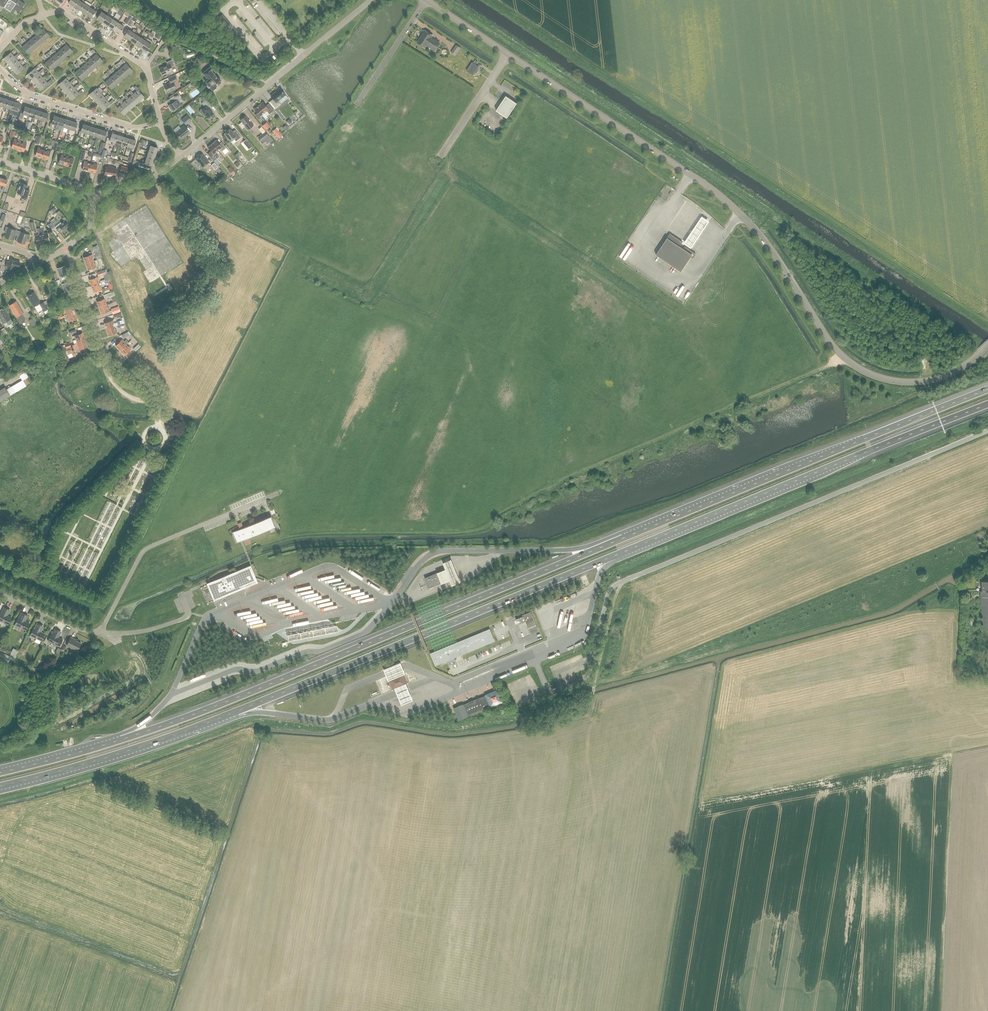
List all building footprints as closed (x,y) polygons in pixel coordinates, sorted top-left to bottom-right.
[(0,5),(10,12),(12,8),(19,13),(25,4),(18,0),(0,0),(0,5)] [(79,0),(74,7),(78,9),(77,10),(79,11),(80,11),(84,4),(84,3),(85,2),(83,0),(82,2),(79,0)] [(84,4),(80,11),(83,12),(82,13),(85,15),(86,14),(90,7),(85,4),(84,4)] [(90,7),(86,14),(88,16),(88,17),(90,19),(91,18),(96,11),(90,7)] [(102,12),(97,18),(100,21),(102,23),(103,22),(107,15),(102,12)] [(130,14),(124,23),(128,25),(133,17),(130,14)] [(230,26),(221,14),(216,18),(221,24),(223,23),(227,29),(230,26)] [(107,15),(103,22),(106,24),(105,25),(108,27),(108,26),(113,19),(107,15)] [(113,19),(108,26),(112,28),(111,29),(113,30),(114,29),(118,23),(113,19)] [(118,23),(114,29),(117,32),(119,34),(124,26),(118,23)] [(30,53),(53,36),(47,28),(24,45),(30,53)] [(129,30),(124,36),(127,38),(127,39),(129,41),(130,40),(131,40),(132,39),(135,34),(134,33),(136,30),(133,29),(132,32),(129,30)] [(435,51),(440,43),(429,36),(430,34),(425,31),(421,38),(420,38),(419,39),(419,40),(418,42),(423,45),(424,43),(435,51)] [(132,39),(131,40),(133,42),(132,43),(135,45),(136,44),(140,37),(135,34),(132,39)] [(140,37),(136,44),(137,44),(139,46),(138,46),(139,47),(140,48),(141,47),(145,40),(146,39),(144,37),(143,39),(141,37),(140,37)] [(145,40),(141,47),(142,48),(144,49),(144,50),(145,51),(146,52),(151,44),(152,43),(152,42),(148,39),(146,39),(145,40)] [(54,70),(76,51),(69,43),(47,61),(54,70)] [(456,45),(451,52),(456,55),(461,48),(456,45)] [(77,72),(84,80),(105,60),(98,52),(77,72)] [(10,53),(3,59),(8,64),(15,58),(16,59),(19,56),(18,54),(14,57),(10,53)] [(15,58),(8,64),(12,69),(19,63),(20,64),(23,61),(22,59),(18,62),(16,59),(15,58)] [(174,66),(171,60),(166,62),(167,65),(159,68),(162,75),(172,70),(171,67),(174,66)] [(106,81),(114,89),(135,69),(128,61),(106,81)] [(477,73),(478,70),(477,70),(479,67),(472,62),(467,71),(473,75),(475,72),(477,73)] [(19,63),(12,69),(16,75),(24,68),(24,69),(28,66),(26,64),(23,67),(20,64),(19,63)] [(35,68),(28,74),(32,80),(39,74),(40,74),(43,72),(43,71),(42,70),(38,73),(35,68)] [(216,87),(221,82),(217,78),(212,71),(209,68),(202,73),(208,80),(205,82),(207,85),(205,86),(205,87),(208,89),(209,89),(210,88),(212,91),(212,90),(214,90),(215,89),(216,88),(216,87)] [(39,74),(32,80),(37,85),(44,79),(44,80),(48,77),(46,75),(43,78),(40,74),(39,74)] [(168,83),(163,86),(166,93),(176,89),(173,83),(177,81),(175,76),(168,79),(169,82),(168,83)] [(66,78),(59,84),(63,90),(70,84),(71,84),(74,82),(73,80),(69,83),(66,78)] [(44,79),(37,85),(41,90),(48,84),(49,85),(52,82),(51,80),(47,83),(44,80),(44,79)] [(70,84),(63,90),(68,95),(75,89),(76,89),(79,87),(77,85),(74,88),(71,84),(70,84)] [(134,94),(133,94),(139,101),(144,97),(139,90),(136,86),(134,88),(137,91),(134,94)] [(96,88),(89,94),(94,100),(101,94),(102,94),(105,91),(104,90),(100,93),(96,88)] [(281,105),(278,101),(282,98),(284,100),(285,100),(287,99),(287,98),(280,88),(271,96),(273,99),(272,100),(270,102),(276,109),(281,105)] [(78,93),(76,89),(75,89),(68,95),(72,100),(79,94),(80,95),(83,92),(82,90),(78,93)] [(132,96),(129,98),(128,99),(134,106),(139,101),(133,94),(134,94),(131,91),(129,92),(132,96)] [(176,109),(175,108),(180,105),(179,103),(183,101),(178,93),(170,98),(173,102),(167,106),(171,111),(172,110),(173,111),(174,111),(175,110),(176,109)] [(101,94),(94,100),(98,105),(106,99),(110,97),(108,95),(105,98),(102,94),(101,94)] [(123,103),(123,104),(129,111),(134,106),(128,99),(129,98),(126,95),(124,97),(127,100),(123,103)] [(507,118),(517,103),(506,96),(496,111),(507,118)] [(203,102),(202,103),(205,108),(203,109),(201,109),(200,110),(200,112),(202,115),(204,115),(205,114),(208,118),(213,114),(208,107),(211,105),(204,97),(201,99),(203,102)] [(123,104),(123,103),(119,98),(117,100),(122,105),(117,108),(123,115),(129,111),(123,104)] [(106,99),(98,105),(103,110),(110,104),(110,105),(114,102),(112,100),(109,103),(106,99)] [(5,107),(3,111),(5,112),(7,108),(10,109),(11,109),(14,101),(8,100),(6,107),(5,107)] [(10,109),(9,113),(11,114),(12,110),(17,111),(19,105),(20,103),(14,101),(11,109),(10,109)] [(267,116),(269,114),(274,111),(269,104),(267,105),(266,106),(263,102),(258,106),(264,113),(267,116)] [(28,116),(31,108),(25,106),(24,110),(23,114),(22,113),(20,118),(23,118),(24,114),(27,115),(28,116)] [(267,116),(264,113),(258,106),(254,109),(257,113),(256,114),(255,115),(261,123),(268,117),(267,116)] [(34,117),(37,110),(31,108),(28,116),(27,115),(26,119),(28,120),(30,116),(33,117),(34,117)] [(40,119),(42,112),(37,110),(34,117),(33,117),(32,121),(34,122),(35,118),(39,119),(40,119)] [(40,119),(39,119),(38,123),(37,126),(41,127),(43,122),(41,121),(41,120),(46,121),(48,114),(42,112),(40,119)] [(57,125),(60,117),(54,115),(52,123),(51,123),(49,127),(52,128),(53,124),(56,125),(57,125)] [(187,115),(182,119),(186,124),(187,123),(188,124),(192,120),(187,115)] [(250,122),(246,116),(240,120),(242,122),(239,125),(242,129),(245,127),(248,130),(254,125),(251,122),(250,122)] [(63,127),(65,119),(60,117),(57,125),(56,125),(55,129),(61,130),(62,126),(63,127)] [(69,129),(71,121),(65,119),(63,127),(62,126),(61,130),(60,134),(62,135),(64,127),(68,128),(69,129)] [(70,129),(75,130),(77,123),(71,121),(69,129),(68,128),(67,132),(69,133),(70,129)] [(86,133),(89,126),(83,124),(81,131),(80,131),(78,135),(81,136),(82,132),(85,133),(86,133)] [(92,135),(95,127),(89,126),(86,133),(85,133),(84,137),(86,138),(88,134),(91,135),(92,135)] [(186,135),(190,132),(184,126),(176,133),(181,139),(186,135)] [(98,137),(100,129),(95,127),(92,135),(91,135),(90,139),(92,139),(93,136),(97,137),(98,137)] [(100,138),(104,139),(106,131),(100,129),(98,137),(97,137),(96,141),(98,141),(98,139),(100,140),(100,138)] [(233,133),(230,129),(224,134),(231,141),(234,139),(236,142),(241,137),(235,130),(233,133)] [(265,132),(258,137),(261,142),(264,140),(268,136),(265,132)] [(115,143),(118,135),(112,133),(109,141),(113,142),(115,143)] [(121,144),(124,137),(118,135),(115,143),(121,144)] [(270,143),(273,141),(269,135),(268,136),(264,140),(267,144),(269,142),(270,143)] [(127,146),(130,139),(124,137),(121,144),(127,146)] [(17,149),(20,142),(17,141),(18,140),(14,139),(11,147),(17,149)] [(132,151),(136,141),(130,139),(127,146),(128,146),(127,149),(132,151)] [(245,148),(250,144),(246,139),(241,143),(245,148)] [(212,144),(218,151),(220,149),(222,151),(226,148),(222,142),(219,144),(216,140),(212,144)] [(20,142),(17,149),(24,152),(27,143),(23,142),(23,143),(20,142)] [(215,153),(218,151),(212,144),(208,147),(211,151),(209,152),(208,154),(213,161),(218,157),(215,153)] [(148,151),(156,154),(158,148),(150,145),(150,147),(148,151)] [(41,157),(44,150),(41,149),(41,148),(38,147),(35,155),(41,157)] [(48,160),(51,151),(47,150),(47,151),(44,150),(41,157),(48,160)] [(154,160),(156,154),(148,151),(147,155),(146,154),(145,157),(146,157),(154,160)] [(65,165),(67,157),(64,156),(61,154),(58,163),(65,165)] [(197,158),(196,159),(202,167),(209,162),(202,154),(201,155),(200,154),(199,154),(197,156),(197,157),(197,158)] [(67,157),(65,165),(71,167),(74,159),(70,158),(67,157)] [(152,166),(154,160),(146,157),(145,160),(142,160),(141,162),(152,166)] [(89,171),(91,164),(88,163),(88,162),(84,161),(82,170),(89,171)] [(91,164),(89,171),(95,173),(97,164),(94,164),(91,164)] [(128,168),(122,166),(120,173),(126,175),(128,168)] [(22,194),(21,197),(27,199),(30,191),(26,190),(28,185),(20,182),(17,192),(22,194)] [(48,224),(48,225),(52,230),(55,227),(53,225),(54,225),(55,224),(57,222),(54,218),(50,221),(51,222),(51,223),(48,225),(48,224)] [(708,223),(701,218),(683,244),(690,249),(708,223)] [(55,226),(59,231),(61,230),(62,231),(68,226),(67,225),(68,225),(67,223),(66,223),(64,221),(61,223),(60,222),(55,226)] [(40,228),(43,241),(46,241),(46,242),(48,241),(48,240),(49,240),(47,233),(44,233),(44,231),(43,227),(40,228)] [(12,229),(9,239),(14,240),(17,230),(12,229)] [(19,231),(15,241),(21,243),(24,233),(19,231)] [(24,233),(21,243),(25,244),(26,239),(29,240),(30,235),(24,233)] [(684,249),(680,246),(682,242),(670,233),(656,254),(681,271),(691,257),(693,258),(696,254),(685,247),(686,246),(685,246),(684,249)] [(92,254),(84,257),(86,263),(93,261),(92,258),(93,258),(92,254)] [(7,269),(8,268),(12,269),(12,268),(14,268),(15,266),(19,267),(20,263),(15,261),(10,259),(9,262),(7,261),(5,266),(4,266),(5,260),(2,259),(0,268),(0,271),(4,272),(4,270),(7,271),(7,269)] [(93,261),(86,263),(88,270),(96,267),(95,263),(94,264),(93,261)] [(61,277),(62,279),(66,278),(65,275),(67,274),(65,266),(64,266),(62,266),(59,267),(57,269),(60,277),(61,277)] [(104,270),(97,273),(98,277),(103,275),(105,281),(110,279),(108,274),(107,272),(105,273),(104,270)] [(91,286),(99,283),(98,281),(99,280),(98,276),(89,279),(91,286)] [(66,296),(72,293),(68,282),(62,284),(66,296)] [(91,286),(93,289),(94,292),(96,291),(102,289),(101,286),(100,286),(99,283),(91,286)] [(32,293),(27,296),(34,306),(38,312),(42,309),(40,305),(39,303),(40,302),(35,293),(33,294),(32,293)] [(99,307),(106,305),(106,302),(107,302),(105,298),(97,301),(99,307)] [(17,303),(16,304),(15,302),(11,305),(12,306),(10,307),(17,317),(16,318),(19,324),(25,320),(22,314),(24,313),(17,303)] [(44,302),(40,305),(42,309),(44,311),(48,309),(44,302)] [(73,305),(64,308),(67,315),(75,312),(73,305)] [(106,305),(99,307),(101,314),(110,311),(109,307),(107,308),(106,305)] [(118,306),(111,309),(113,314),(120,312),(118,306)] [(13,323),(4,309),(3,310),(2,309),(0,310),(0,318),(4,324),(6,322),(8,326),(9,325),(11,324),(13,323)] [(75,312),(67,315),(69,322),(78,319),(75,312)] [(38,322),(34,317),(29,320),(33,326),(37,324),(36,323),(38,322)] [(107,329),(114,327),(113,324),(114,324),(113,320),(104,323),(107,329)] [(114,327),(107,329),(109,336),(117,333),(116,329),(115,330),(114,327)] [(77,343),(85,340),(82,333),(74,336),(77,343)] [(125,342),(122,339),(116,345),(120,350),(126,345),(129,342),(127,340),(125,342)] [(74,352),(79,350),(87,347),(85,340),(77,343),(74,344),(75,345),(72,346),(74,352)] [(61,348),(60,349),(62,357),(64,367),(70,365),(68,359),(67,355),(72,354),(70,348),(71,348),(70,345),(66,347),(64,347),(61,348)] [(126,345),(120,350),(125,355),(131,349),(129,346),(128,347),(126,345)] [(10,395),(5,387),(0,390),(0,402),(10,395)] [(6,519),(21,526),(22,523),(8,516),(6,519)] [(239,529),(234,531),(238,542),(244,539),(247,538),(273,527),(269,517),(243,528),(239,529)] [(460,580),(451,559),(443,563),(446,569),(438,573),(443,583),(450,580),(452,585),(453,585),(460,582),(460,580)] [(233,572),(216,580),(216,581),(210,584),(216,598),(247,585),(249,584),(250,584),(250,583),(250,582),(248,582),(246,582),(246,578),(250,578),(254,578),(253,578),(249,568),(234,574),(233,572)] [(438,573),(425,578),(429,589),(443,583),(438,573)] [(328,583),(341,580),(340,577),(338,577),(337,574),(320,577),(321,580),(328,579),(328,583)] [(561,601),(576,595),(575,592),(560,599),(561,601)] [(4,607),(1,612),(0,612),(0,621),(8,625),(12,617),(5,614),(7,609),(4,607)] [(560,626),(567,628),(570,613),(564,611),(560,626)] [(23,620),(25,614),(22,612),(19,618),(18,617),(15,625),(26,630),(30,623),(23,620)] [(530,633),(539,630),(531,612),(523,615),(523,616),(516,619),(518,624),(525,621),(530,633)] [(38,630),(41,625),(37,623),(35,628),(34,628),(30,635),(41,641),(45,633),(38,630)] [(56,636),(59,631),(55,629),(52,634),(51,634),(48,641),(59,646),(63,639),(56,636)] [(435,651),(430,653),(435,666),(495,641),(490,629),(457,642),(435,651)] [(75,639),(71,637),(67,645),(78,650),(82,643),(75,639)] [(13,649),(10,656),(15,659),(18,652),(13,649)] [(401,662),(384,669),(389,680),(389,679),(403,674),(405,673),(401,662)] [(403,674),(389,679),(393,690),(407,684),(403,674)] [(406,684),(396,688),(403,704),(413,700),(406,684)] [(500,690),(454,708),(459,720),(504,702),(500,690)]
